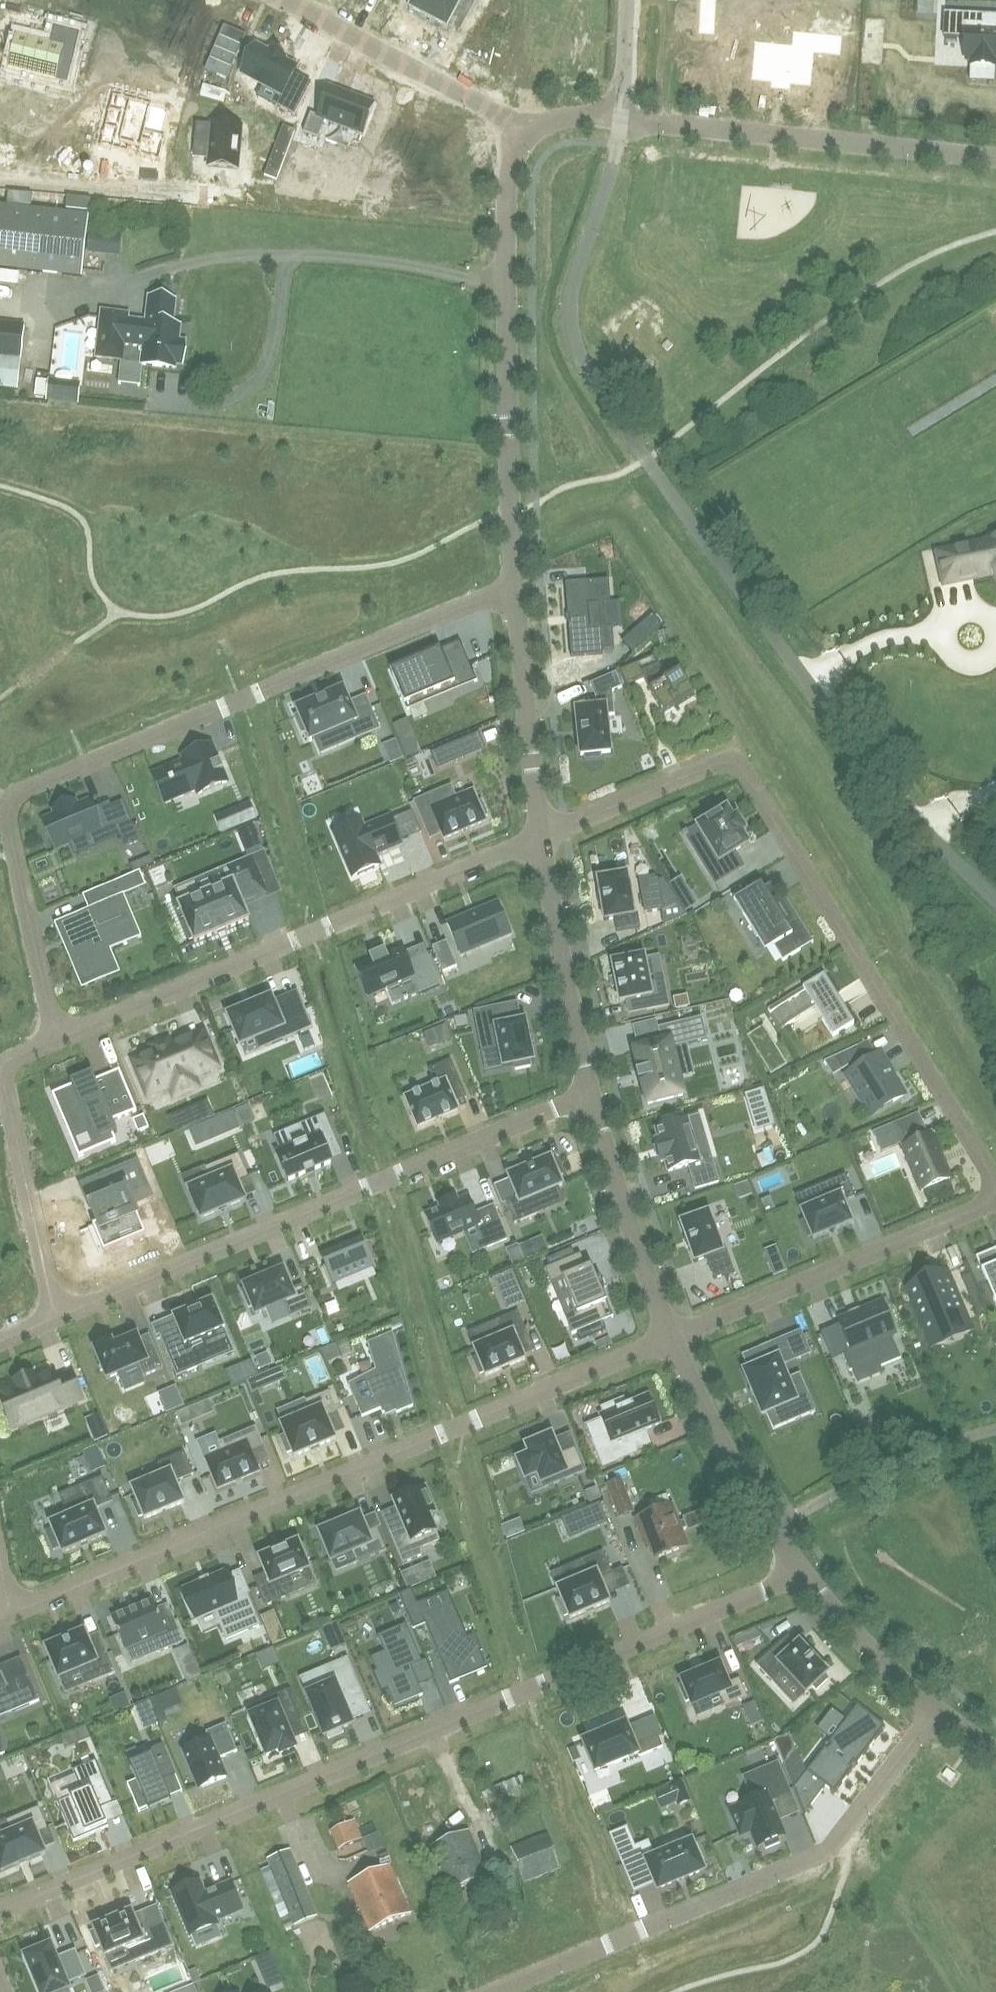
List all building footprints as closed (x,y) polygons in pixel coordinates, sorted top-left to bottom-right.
[(47,5),(81,14),(85,0),(48,0),(47,5)] [(407,5),(412,7),(410,11),(447,31),(458,10),(469,16),(477,0),(410,0),(407,5)] [(699,34),(715,34),(717,0),(701,0),(699,34)] [(917,13),(934,14),(935,0),(927,0),(917,0),(917,13)] [(944,37),(967,38),(966,61),(971,61),(970,82),(995,83),(995,62),(995,32),(982,31),(983,16),(945,14),(944,37)] [(98,25),(95,37),(111,41),(114,29),(98,25)] [(18,37),(10,70),(55,81),(63,50),(76,53),(80,35),(54,28),(50,45),(18,37)] [(755,41),(752,80),(772,82),(771,88),(791,90),(791,84),(811,86),(813,71),(815,53),(841,55),(843,36),(794,31),(792,45),(755,41)] [(256,48),(242,75),(264,86),(282,96),(276,107),(277,108),(295,117),(306,96),(289,86),(295,75),(297,70),(284,63),(285,59),(283,58),(274,53),(271,52),(270,55),(256,48)] [(311,114),(304,133),(319,138),(325,121),(363,135),(374,105),(329,89),(319,117),(311,114)] [(100,148),(128,155),(129,151),(138,153),(137,157),(160,163),(166,138),(161,136),(146,132),(152,106),(153,106),(113,96),(100,148)] [(196,124),(195,143),(211,144),(209,161),(209,167),(238,170),(242,128),(196,124)] [(90,216),(0,206),(0,266),(83,276),(90,216)] [(88,251),(96,252),(98,236),(90,235),(88,251)] [(99,337),(96,357),(108,358),(121,360),(141,362),(141,364),(142,365),(171,368),(175,369),(176,362),(183,363),(185,344),(178,343),(179,337),(180,326),(177,326),(173,325),(176,301),(149,298),(147,322),(128,320),(128,315),(102,311),(99,337)] [(21,357),(24,324),(0,322),(0,354),(21,357)] [(668,340),(663,346),(668,351),(673,346),(668,340)] [(0,358),(0,387),(17,389),(21,360),(0,358)] [(49,382),(46,382),(37,381),(35,397),(45,398),(48,398),(49,382)] [(51,401),(82,406),(84,392),(53,388),(51,401)] [(938,554),(945,585),(973,578),(972,571),(990,567),(994,574),(995,577),(995,537),(983,544),(938,554)] [(609,581),(566,584),(568,615),(568,616),(570,616),(571,623),(569,623),(569,625),(571,657),(604,655),(603,650),(615,649),(613,629),(613,628),(606,629),(604,604),(611,603),(609,581)] [(653,615),(623,642),(633,654),(663,627),(653,615)] [(411,662),(391,670),(405,705),(438,691),(436,686),(473,671),(462,646),(413,667),(411,662)] [(639,663),(620,671),(626,685),(645,678),(639,663)] [(681,672),(650,691),(665,715),(679,706),(694,697),(695,696),(681,672)] [(597,707),(576,710),(581,756),(585,755),(586,760),(602,758),(601,754),(611,753),(607,716),(615,715),(613,692),(622,688),(616,673),(590,684),(596,698),(597,707)] [(300,715),(295,717),(302,734),(307,732),(310,739),(310,740),(310,742),(312,741),(312,740),(350,724),(356,739),(380,729),(370,707),(358,712),(354,702),(349,704),(344,692),(345,692),(344,690),(342,691),(325,698),(316,702),(299,709),(297,710),(298,711),(300,715)] [(415,741),(401,747),(406,757),(419,752),(415,741)] [(384,747),(391,763),(402,759),(395,742),(384,747)] [(460,742),(447,748),(453,762),(466,757),(460,742)] [(184,761),(166,769),(171,782),(169,782),(171,787),(173,786),(178,799),(196,791),(198,795),(228,782),(212,745),(183,758),(184,761)] [(452,786),(414,802),(425,828),(438,823),(442,833),(444,837),(443,837),(444,839),(446,839),(446,838),(484,822),(484,823),(486,822),(485,820),(484,818),(488,816),(482,801),(478,803),(474,794),(474,792),(472,792),(472,793),(457,799),(452,786)] [(56,816),(45,821),(57,849),(70,843),(73,850),(90,844),(87,836),(116,824),(121,837),(125,845),(139,839),(131,820),(118,825),(117,824),(118,824),(111,806),(110,804),(92,811),(89,802),(77,807),(75,802),(54,811),(56,816)] [(250,805),(237,810),(242,823),(255,818),(250,805)] [(709,844),(696,852),(716,885),(740,870),(731,855),(736,852),(749,844),(742,833),(745,831),(745,830),(738,819),(737,818),(734,820),(727,809),(721,812),(719,809),(702,820),(704,823),(698,827),(709,844)] [(361,824),(336,835),(353,877),(358,875),(358,876),(375,869),(375,868),(379,866),(374,855),(381,852),(400,844),(390,819),(364,829),(361,824)] [(195,883),(177,891),(182,905),(181,905),(179,906),(180,908),(187,923),(183,924),(190,941),(194,939),(195,941),(194,942),(195,944),(197,943),(197,942),(216,934),(216,935),(228,930),(228,929),(247,921),(247,922),(249,921),(248,919),(244,909),(242,905),(267,895),(260,878),(272,873),(264,855),(253,860),(252,859),(223,871),(229,885),(201,897),(195,883)] [(152,857),(131,866),(134,873),(155,864),(152,857)] [(599,879),(598,879),(598,881),(601,895),(600,895),(602,905),(605,920),(605,922),(607,921),(606,921),(615,919),(617,932),(641,928),(638,914),(635,915),(628,876),(628,875),(628,874),(626,874),(626,875),(618,876),(617,871),(601,874),(602,879),(599,879)] [(140,872),(118,881),(124,896),(146,887),(140,872)] [(656,879),(643,881),(649,912),(661,910),(681,907),(665,880),(659,881),(659,879),(656,879)] [(761,885),(734,901),(754,935),(764,929),(775,947),(783,961),(805,948),(802,943),(811,937),(795,912),(790,914),(787,909),(783,912),(775,899),(771,901),(764,888),(761,885)] [(689,892),(677,899),(683,910),(696,902),(689,892)] [(89,910),(61,922),(86,981),(112,970),(98,936),(129,923),(118,898),(89,910)] [(497,904),(449,924),(462,955),(510,935),(497,904)] [(447,942),(433,948),(444,973),(457,967),(447,942)] [(372,963),(358,968),(369,996),(387,989),(412,978),(419,995),(441,986),(427,954),(407,962),(404,954),(402,950),(388,956),(385,950),(369,957),(372,963)] [(615,962),(612,963),(613,965),(616,977),(618,988),(620,1001),(620,1003),(622,1002),(626,1001),(645,998),(647,1011),(669,1006),(665,984),(650,986),(645,959),(645,956),(643,957),(633,959),(632,952),(616,955),(617,962),(615,963),(615,962)] [(824,975),(776,1005),(778,1008),(788,1024),(815,1008),(823,1020),(833,1037),(855,1024),(844,1007),(836,995),(824,975)] [(687,997),(674,999),(676,1009),(689,1007),(687,997)] [(244,1009),(229,1016),(241,1045),(262,1036),(267,1047),(313,1028),(304,1006),(279,1017),(273,1002),(271,998),(256,1005),(255,1004),(244,1009)] [(499,1011),(475,1016),(481,1045),(498,1042),(503,1066),(502,1067),(503,1069),(505,1068),(514,1066),(515,1071),(532,1067),(531,1062),(533,1062),(535,1062),(535,1060),(534,1060),(531,1047),(532,1047),(530,1035),(529,1035),(526,1022),(527,1022),(526,1020),(524,1020),(524,1021),(522,1021),(502,1025),(499,1011)] [(639,1050),(635,1051),(640,1073),(636,1074),(637,1075),(638,1075),(640,1082),(639,1082),(639,1084),(643,1083),(648,1105),(683,1096),(679,1080),(672,1049),(688,1045),(708,1040),(703,1017),(658,1028),(662,1044),(639,1050)] [(446,1025),(437,1029),(443,1044),(452,1040),(446,1025)] [(154,1054),(135,1062),(149,1095),(169,1086),(174,1099),(199,1088),(194,1076),(217,1066),(207,1043),(194,1048),(190,1039),(171,1047),(168,1039),(151,1047),(154,1054)] [(858,1047),(836,1057),(843,1070),(848,1067),(852,1074),(848,1077),(871,1115),(893,1101),(894,1102),(906,1094),(882,1056),(878,1058),(868,1064),(858,1048),(858,1047)] [(772,1076),(782,1069),(770,1050),(760,1056),(772,1076)] [(436,1085),(406,1098),(418,1128),(459,1111),(456,1104),(449,1088),(461,1083),(451,1061),(429,1070),(436,1085)] [(74,1090),(59,1097),(66,1116),(62,1117),(71,1139),(91,1131),(96,1142),(113,1135),(118,1133),(113,1122),(137,1112),(128,1090),(104,1100),(96,1080),(93,1073),(71,1082),(72,1086),(74,1090)] [(207,1103),(198,1107),(204,1122),(214,1118),(207,1103)] [(249,1106),(238,1111),(244,1125),(255,1120),(249,1106)] [(235,1111),(223,1116),(230,1133),(242,1128),(235,1111)] [(307,1141),(277,1153),(289,1181),(306,1175),(307,1177),(316,1173),(315,1171),(331,1164),(330,1162),(322,1142),(335,1137),(325,1114),(300,1125),(307,1141)] [(149,1128),(144,1116),(133,1120),(138,1133),(149,1128)] [(915,1117),(896,1125),(905,1147),(904,1147),(922,1191),(951,1180),(932,1135),(924,1139),(915,1117)] [(660,1140),(655,1142),(657,1146),(660,1158),(662,1162),(666,1161),(669,1172),(689,1166),(696,1190),(719,1183),(712,1158),(699,1162),(687,1120),(657,1129),(660,1140)] [(211,1181),(190,1190),(202,1218),(217,1212),(229,1207),(244,1200),(244,1199),(237,1184),(249,1179),(239,1155),(206,1169),(211,1181)] [(517,1197),(506,1202),(515,1224),(537,1215),(530,1199),(563,1186),(559,1177),(563,1175),(557,1160),(553,1162),(551,1158),(534,1166),(534,1165),(525,1169),(508,1176),(517,1197)] [(108,1201),(91,1208),(98,1226),(93,1229),(104,1255),(146,1237),(128,1195),(147,1187),(137,1163),(99,1179),(108,1201)] [(805,1221),(801,1222),(807,1238),(812,1236),(813,1239),(852,1223),(844,1202),(855,1197),(846,1175),(824,1184),(831,1200),(802,1212),(805,1221)] [(442,1209),(426,1215),(438,1243),(478,1226),(488,1248),(508,1239),(494,1207),(475,1215),(468,1198),(457,1202),(456,1198),(440,1205),(442,1209)] [(683,1222),(680,1223),(681,1225),(682,1225),(686,1238),(689,1248),(690,1248),(695,1261),(694,1261),(695,1263),(697,1263),(697,1262),(707,1259),(714,1280),(735,1272),(727,1250),(723,1251),(710,1214),(709,1212),(707,1213),(708,1213),(705,1214),(704,1210),(683,1217),(685,1222),(683,1222)] [(361,1238),(321,1255),(334,1284),(373,1268),(361,1238)] [(542,1239),(529,1244),(534,1257),(547,1252),(542,1239)] [(550,1267),(545,1269),(552,1285),(557,1283),(563,1281),(576,1313),(571,1315),(571,1316),(566,1318),(573,1335),(577,1333),(580,1340),(606,1329),(603,1322),(608,1320),(602,1304),(607,1302),(592,1266),(587,1268),(581,1254),(576,1257),(573,1249),(554,1257),(557,1264),(550,1267)] [(778,1249),(767,1253),(770,1260),(781,1256),(778,1249)] [(977,1258),(983,1274),(987,1272),(990,1281),(987,1283),(994,1299),(995,1305),(995,1250),(977,1258)] [(246,1290),(242,1291),(249,1308),(253,1307),(256,1315),(285,1303),(291,1317),(312,1308),(303,1286),(291,1291),(283,1271),(270,1276),(258,1281),(245,1287),(246,1290)] [(948,1271),(907,1288),(913,1304),(913,1303),(927,1336),(967,1319),(952,1282),(948,1271)] [(518,1287),(500,1294),(507,1310),(525,1303),(518,1287)] [(978,1293),(970,1297),(978,1316),(986,1312),(978,1293)] [(178,1329),(160,1336),(177,1377),(203,1367),(197,1354),(229,1340),(225,1330),(225,1328),(224,1328),(213,1302),(214,1302),(213,1300),(211,1301),(212,1301),(199,1306),(187,1311),(175,1317),(174,1316),(173,1317),(173,1318),(174,1318),(178,1329)] [(840,1326),(836,1327),(846,1352),(842,1354),(843,1356),(850,1372),(852,1371),(876,1361),(879,1368),(881,1367),(901,1359),(891,1335),(896,1333),(883,1303),(862,1312),(849,1318),(839,1322),(840,1326)] [(478,1358),(474,1360),(480,1375),(484,1373),(485,1375),(486,1377),(488,1376),(501,1370),(501,1371),(510,1367),(523,1361),(524,1361),(526,1360),(525,1358),(524,1359),(524,1357),(516,1339),(528,1334),(518,1312),(497,1321),(503,1337),(476,1348),(474,1349),(475,1351),(478,1358)] [(380,1372),(349,1385),(362,1418),(381,1410),(383,1414),(395,1409),(397,1414),(414,1407),(393,1333),(368,1344),(380,1372)] [(112,1342),(95,1350),(107,1379),(138,1366),(143,1377),(164,1368),(154,1346),(143,1351),(138,1340),(137,1336),(114,1346),(112,1342)] [(772,1344),(742,1356),(749,1371),(745,1372),(763,1415),(809,1396),(800,1375),(787,1380),(772,1344)] [(256,1358),(261,1369),(272,1365),(267,1354),(256,1358)] [(0,1396),(0,1397),(8,1417),(13,1428),(32,1420),(82,1399),(72,1375),(56,1381),(53,1374),(34,1382),(32,1376),(16,1383),(19,1388),(0,1396)] [(260,1377),(248,1382),(253,1393),(264,1388),(260,1377)] [(177,1386),(160,1393),(169,1413),(185,1406),(177,1386)] [(286,1436),(281,1438),(288,1454),(293,1451),(294,1455),(295,1457),(297,1456),(296,1456),(309,1450),(310,1451),(320,1446),(333,1440),(334,1441),(336,1440),(335,1438),(334,1438),(334,1436),(327,1419),(339,1414),(330,1392),(306,1402),(311,1413),(283,1425),(283,1424),(281,1425),(282,1427),(286,1436)] [(610,1435),(592,1442),(603,1468),(617,1463),(615,1458),(634,1450),(629,1437),(647,1430),(659,1425),(647,1396),(626,1405),(624,1399),(602,1408),(604,1414),(601,1415),(603,1418),(610,1435)] [(190,1409),(179,1414),(183,1425),(194,1420),(190,1409)] [(108,1437),(98,1413),(85,1419),(95,1442),(108,1437)] [(207,1458),(205,1459),(206,1461),(217,1487),(218,1489),(220,1489),(220,1488),(258,1472),(258,1473),(260,1472),(259,1470),(258,1468),(253,1455),(266,1450),(256,1427),(218,1443),(222,1453),(207,1459),(207,1458)] [(864,1435),(862,1436),(868,1451),(870,1450),(879,1446),(873,1431),(864,1435)] [(531,1456),(519,1461),(526,1479),(539,1474),(545,1489),(586,1471),(576,1449),(560,1456),(553,1440),(551,1436),(527,1446),(531,1456)] [(85,1452),(94,1472),(105,1468),(96,1447),(85,1452)] [(163,1475),(132,1488),(137,1500),(133,1502),(139,1517),(143,1516),(145,1519),(184,1503),(176,1483),(194,1475),(185,1453),(158,1464),(163,1475)] [(53,1530),(46,1532),(54,1551),(61,1548),(63,1554),(80,1547),(89,1543),(106,1536),(94,1507),(112,1500),(103,1478),(79,1488),(85,1503),(64,1512),(48,1519),(53,1530)] [(621,1481),(608,1486),(620,1517),(633,1512),(621,1481)] [(589,1504),(601,1500),(596,1488),(584,1493),(589,1504)] [(404,1524),(389,1530),(403,1564),(426,1555),(422,1547),(439,1540),(429,1515),(435,1512),(426,1489),(394,1502),(395,1505),(404,1524)] [(600,1503),(587,1508),(594,1526),(607,1520),(600,1503)] [(653,1513),(636,1520),(643,1536),(646,1535),(651,1548),(656,1559),(688,1547),(682,1531),(687,1529),(688,1532),(711,1523),(706,1510),(683,1519),(684,1522),(679,1524),(672,1506),(653,1513)] [(337,1526),(320,1533),(332,1560),(352,1552),(356,1563),(387,1550),(378,1528),(367,1533),(360,1516),(348,1521),(348,1520),(336,1525),(337,1526)] [(266,1574),(254,1579),(266,1606),(290,1596),(283,1581),(310,1570),(306,1561),(311,1559),(304,1544),(300,1546),(298,1542),(283,1548),(274,1552),(259,1558),(266,1574)] [(562,1599),(557,1601),(564,1617),(569,1615),(570,1617),(569,1617),(570,1619),(572,1619),(572,1618),(585,1612),(586,1613),(594,1609),(608,1603),(610,1603),(609,1601),(607,1597),(600,1580),(613,1574),(612,1573),(603,1552),(580,1562),(587,1577),(559,1589),(559,1588),(558,1589),(557,1589),(558,1591),(559,1591),(562,1599)] [(415,1571),(408,1574),(413,1588),(421,1585),(415,1571)] [(224,1573),(184,1590),(196,1619),(200,1618),(215,1611),(221,1625),(227,1640),(260,1626),(247,1596),(247,1595),(236,1600),(226,1577),(224,1573)] [(412,1590),(400,1595),(408,1615),(420,1610),(412,1590)] [(153,1603),(113,1620),(125,1649),(155,1637),(162,1652),(184,1643),(175,1621),(163,1626),(156,1610),(153,1603)] [(452,1605),(422,1617),(426,1625),(450,1684),(488,1669),(481,1653),(483,1652),(476,1634),(468,1638),(466,1638),(452,1605)] [(325,1630),(333,1649),(345,1644),(336,1625),(325,1630)] [(376,1672),(374,1673),(382,1693),(390,1690),(396,1705),(421,1695),(418,1687),(410,1668),(423,1663),(422,1662),(406,1625),(378,1637),(384,1653),(385,1653),(386,1652),(392,1665),(376,1672)] [(758,1640),(754,1630),(731,1639),(735,1649),(758,1640)] [(61,1641),(46,1648),(59,1679),(88,1667),(94,1683),(116,1673),(107,1651),(95,1656),(88,1639),(85,1631),(70,1638),(69,1637),(61,1641)] [(279,1633),(269,1637),(273,1647),(283,1643),(279,1633)] [(107,1640),(114,1657),(122,1654),(114,1637),(107,1640)] [(777,1646),(757,1665),(773,1683),(785,1671),(805,1693),(806,1694),(808,1693),(813,1687),(816,1691),(829,1680),(825,1676),(827,1675),(829,1673),(827,1672),(817,1662),(817,1661),(811,1654),(801,1644),(801,1643),(799,1642),(798,1643),(798,1644),(797,1645),(786,1655),(777,1646)] [(185,1652),(175,1656),(187,1683),(201,1677),(188,1646),(183,1648),(185,1652)] [(334,1683),(307,1695),(324,1737),(327,1736),(329,1739),(344,1733),(342,1729),(353,1725),(352,1721),(345,1705),(364,1697),(348,1658),(327,1667),(334,1683)] [(683,1684),(679,1686),(686,1703),(690,1701),(692,1707),(721,1695),(726,1706),(747,1697),(740,1680),(728,1684),(720,1665),(706,1670),(695,1674),(695,1675),(682,1681),(683,1684)] [(9,1701),(13,1712),(39,1701),(29,1675),(5,1685),(0,1674),(0,1705),(9,1701)] [(287,1691),(247,1708),(267,1757),(280,1751),(281,1755),(296,1749),(293,1741),(284,1721),(297,1715),(287,1691)] [(126,1697),(112,1702),(117,1713),(130,1707),(126,1697)] [(158,1697),(150,1701),(160,1724),(168,1721),(164,1713),(158,1697)] [(140,1711),(152,1706),(149,1699),(137,1704),(140,1711)] [(754,1702),(743,1707),(751,1726),(763,1721),(754,1702)] [(825,1749),(794,1789),(805,1815),(826,1787),(835,1794),(853,1770),(850,1768),(854,1764),(857,1766),(886,1728),(858,1707),(847,1721),(832,1740),(829,1744),(831,1747),(828,1751),(825,1749)] [(627,1723),(582,1742),(596,1773),(638,1755),(640,1757),(663,1748),(658,1736),(636,1745),(627,1723)] [(210,1741),(183,1752),(199,1789),(227,1778),(219,1760),(238,1752),(226,1724),(206,1733),(210,1741)] [(74,1730),(79,1742),(91,1737),(87,1725),(74,1730)] [(137,1781),(128,1785),(139,1812),(148,1808),(149,1810),(172,1801),(171,1799),(170,1798),(163,1781),(176,1776),(163,1745),(147,1752),(149,1756),(130,1764),(137,1781)] [(793,1757),(786,1767),(795,1774),(803,1765),(793,1757)] [(58,1802),(58,1803),(74,1842),(109,1827),(107,1824),(101,1809),(114,1804),(96,1761),(73,1771),(75,1776),(82,1792),(58,1802)] [(753,1801),(730,1811),(741,1836),(751,1832),(758,1848),(764,1846),(766,1850),(781,1844),(779,1839),(785,1837),(779,1822),(770,1802),(791,1794),(778,1763),(744,1778),(753,1801)] [(510,1803),(534,1793),(527,1777),(491,1793),(504,1824),(517,1819),(510,1803)] [(683,1784),(672,1789),(677,1802),(679,1805),(690,1801),(683,1784)] [(0,1839),(0,1867),(2,1871),(17,1865),(29,1860),(44,1854),(43,1850),(36,1835),(49,1830),(39,1808),(6,1822),(11,1835),(0,1839)] [(355,1820),(330,1831),(338,1849),(363,1838),(355,1820)] [(627,1827),(610,1835),(625,1872),(647,1863),(656,1885),(658,1890),(704,1871),(700,1862),(704,1860),(697,1845),(694,1847),(692,1842),(656,1857),(649,1841),(636,1847),(627,1827)] [(469,1830),(429,1847),(449,1893),(488,1876),(469,1830)] [(549,1833),(511,1846),(525,1882),(562,1868),(549,1833)] [(373,1853),(389,1849),(385,1834),(370,1838),(373,1853)] [(271,1867),(261,1871),(286,1930),(315,1918),(288,1851),(268,1859),(271,1867)] [(391,1865),(349,1883),(370,1930),(411,1913),(391,1865)] [(199,1883),(174,1894),(191,1936),(192,1936),(217,1925),(215,1921),(241,1910),(230,1884),(204,1895),(199,1883)] [(94,1931),(90,1933),(96,1948),(101,1946),(104,1955),(105,1957),(107,1956),(130,1946),(137,1962),(174,1946),(164,1924),(141,1934),(134,1916),(133,1913),(132,1910),(130,1911),(130,1912),(117,1917),(116,1917),(108,1921),(95,1926),(92,1927),(93,1929),(94,1929),(94,1931)] [(25,1956),(40,1991),(63,1991),(70,1989),(68,1984),(86,1977),(76,1951),(63,1956),(64,1959),(58,1961),(51,1945),(25,1956)] [(271,1953),(256,1959),(259,1967),(274,1960),(271,1953)] [(87,1982),(92,1991),(104,1991),(105,1991),(98,1977),(87,1982)]
